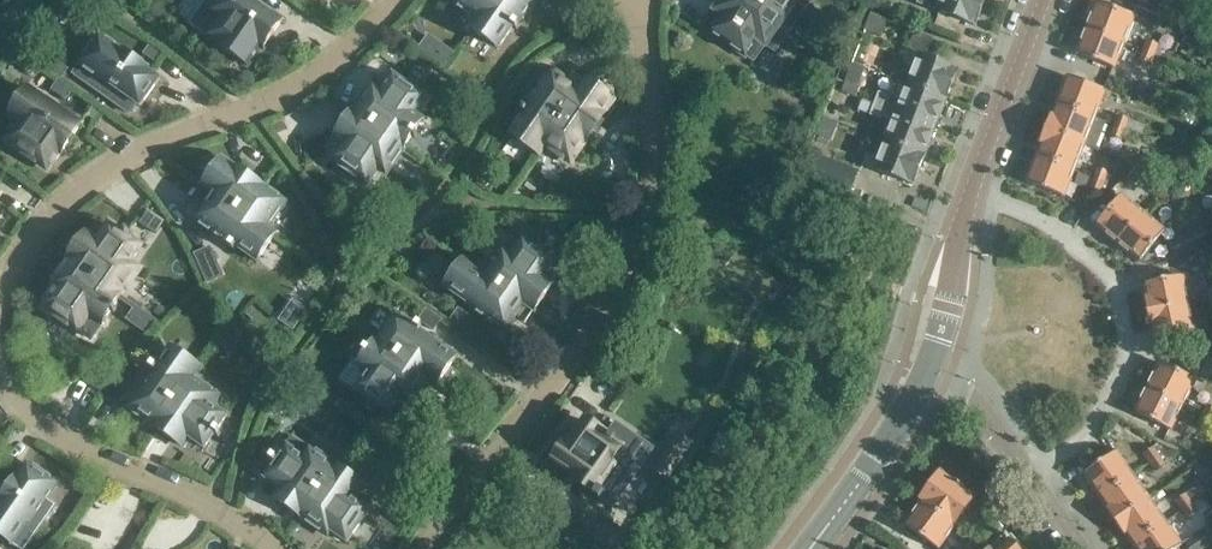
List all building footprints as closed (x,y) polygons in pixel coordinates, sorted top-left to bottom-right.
[(209,37),(247,64),(260,46),(263,48),(282,21),(251,0),(205,0),(201,5),(211,13),(199,31),(209,37)] [(491,0),(454,0),(453,2),(478,19),(491,0)] [(478,19),(471,29),(499,48),(532,0),(491,0),(478,19)] [(768,51),(787,25),(753,0),(719,0),(712,10),(718,14),(706,31),(747,60),(759,44),(768,51)] [(787,25),(805,0),(753,0),(787,25)] [(876,9),(890,15),(894,4),(885,0),(880,0),(876,9)] [(917,2),(937,10),(936,10),(975,26),(985,0),(918,0),(917,2)] [(1088,26),(1087,29),(1123,43),(1133,16),(1098,3),(1093,15),(1090,16),(1087,23),(1088,26)] [(1123,43),(1087,29),(1086,31),(1083,32),(1081,40),(1082,43),(1077,55),(1113,69),(1123,43)] [(915,66),(908,84),(947,99),(958,70),(929,59),(936,40),(915,32),(904,62),(915,66)] [(129,113),(136,104),(140,106),(160,79),(100,37),(73,74),(129,113)] [(1148,41),(1144,51),(1154,55),(1158,45),(1148,41)] [(1154,55),(1144,51),(1140,61),(1150,65),(1154,55)] [(566,84),(553,75),(511,135),(538,154),(587,83),(573,74),(566,84)] [(354,111),(405,147),(423,120),(414,114),(425,98),(392,75),(381,91),(372,85),(354,111)] [(1063,93),(1058,104),(1093,118),(1104,91),(1088,85),(1089,84),(1084,83),(1069,77),(1067,81),(1064,82),(1061,89),(1063,93)] [(72,90),(58,80),(51,89),(65,99),(72,90)] [(845,81),(842,91),(857,97),(861,87),(845,81)] [(612,101),(587,83),(545,144),(570,162),(612,101)] [(935,128),(947,99),(908,84),(896,113),(935,128)] [(81,125),(29,89),(10,116),(20,123),(8,141),(46,168),(59,150),(62,152),(81,125)] [(879,93),(875,104),(885,108),(890,97),(879,93)] [(863,99),(858,110),(868,114),(872,103),(863,99)] [(885,108),(875,104),(871,115),(881,119),(885,108)] [(1049,128),(1048,130),(1083,144),(1093,118),(1058,104),(1054,116),(1050,117),(1048,124),(1049,128)] [(344,144),(333,161),(365,183),(377,167),(386,173),(405,147),(354,111),(336,138),(344,144)] [(896,113),(885,141),(924,156),(935,128),(896,113)] [(1118,115),(1115,125),(1125,129),(1129,119),(1118,115)] [(823,116),(815,136),(823,139),(830,142),(838,122),(830,119),(823,116)] [(1125,129),(1115,125),(1111,135),(1121,139),(1125,129)] [(1042,145),(1038,156),(1073,170),(1083,144),(1048,130),(1047,133),(1044,134),(1041,142),(1042,145)] [(913,185),(924,156),(885,141),(879,158),(868,154),(864,164),(875,169),(874,170),(913,185)] [(812,169),(853,186),(859,172),(817,155),(812,169)] [(1073,170),(1038,156),(1033,168),(1030,169),(1027,177),(1029,180),(1027,183),(1042,189),(1042,190),(1047,192),(1047,191),(1062,197),(1073,170)] [(205,185),(265,228),(283,202),(222,160),(205,185)] [(1098,169),(1094,179),(1104,182),(1108,172),(1098,169)] [(1104,182),(1094,179),(1090,189),(1100,192),(1104,182)] [(1150,189),(1158,196),(1165,188),(1157,181),(1150,189)] [(275,235),(265,228),(205,185),(195,200),(205,207),(196,220),(256,262),(275,235)] [(1165,188),(1158,196),(1166,203),(1173,195),(1165,188)] [(1116,242),(1118,243),(1142,214),(1121,196),(1096,225),(1106,233),(1107,237),(1113,242),(1116,242)] [(140,223),(155,233),(164,220),(149,210),(140,223)] [(1142,214),(1118,243),(1120,245),(1120,248),(1126,253),(1130,253),(1140,261),(1164,232),(1142,214)] [(71,261),(120,296),(138,270),(130,264),(141,248),(109,224),(97,241),(88,235),(71,261)] [(1202,228),(1169,244),(1175,258),(1209,242),(1202,228)] [(485,275),(535,310),(552,285),(543,278),(555,262),(522,239),(511,256),(502,250),(485,275)] [(224,276),(210,246),(193,253),(207,284),(224,276)] [(56,290),(45,307),(91,339),(120,296),(71,261),(53,287),(56,290)] [(525,324),(535,310),(485,275),(464,261),(445,288),(505,330),(515,317),(525,324)] [(1150,310),(1150,312),(1187,304),(1182,277),(1166,280),(1160,281),(1161,281),(1144,285),(1147,297),(1145,300),(1147,308),(1150,310)] [(116,309),(148,332),(158,318),(126,295),(116,309)] [(295,328),(309,306),(294,297),(280,318),(295,328)] [(1187,304),(1150,312),(1150,314),(1149,317),(1150,325),(1153,327),(1156,339),(1172,336),(1172,337),(1177,336),(1177,335),(1193,332),(1187,304)] [(426,309),(419,320),(433,330),(441,320),(426,309)] [(458,309),(451,319),(465,329),(472,319),(458,309)] [(437,384),(456,357),(396,315),(377,342),(426,377),(437,384)] [(409,402),(426,377),(377,342),(359,367),(368,373),(356,390),(389,412),(400,396),(409,402)] [(129,409),(156,428),(191,378),(198,368),(171,349),(129,409)] [(1202,354),(1201,373),(1211,373),(1211,354),(1202,354)] [(1149,386),(1148,388),(1182,405),(1195,380),(1161,363),(1155,375),(1152,376),(1148,383),(1149,386)] [(188,437),(204,449),(227,416),(210,404),(216,396),(191,378),(156,428),(181,446),(188,437)] [(1182,405),(1148,388),(1147,390),(1144,391),(1140,398),(1141,401),(1135,413),(1169,430),(1182,405)] [(1203,415),(1211,420),(1211,408),(1208,406),(1203,415)] [(1203,415),(1198,425),(1207,430),(1211,421),(1211,420),(1203,415)] [(562,446),(552,461),(578,479),(576,481),(595,495),(594,497),(599,501),(601,499),(612,507),(640,469),(631,463),(645,444),(616,423),(607,436),(584,420),(572,438),(569,436),(568,438),(562,446)] [(275,499),(301,517),(344,456),(316,437),(310,445),(308,444),(306,446),(294,437),(287,446),(265,479),(281,490),(275,499)] [(660,457),(652,470),(666,479),(683,455),(669,445),(660,457)] [(1145,454),(1151,463),(1160,457),(1154,448),(1145,454)] [(1101,498),(1132,476),(1116,453),(1102,462),(1102,461),(1098,464),(1098,465),(1085,474),(1087,477),(1086,481),(1091,487),(1094,488),(1101,498)] [(330,531),(347,543),(376,501),(362,491),(367,485),(364,483),(371,474),(344,456),(301,517),(328,535),(330,531)] [(1160,457),(1151,463),(1157,472),(1166,466),(1160,457)] [(20,548),(24,548),(55,505),(45,498),(55,484),(28,465),(19,477),(8,492),(7,492),(7,493),(0,504),(0,505),(0,535),(20,548)] [(918,502),(922,504),(952,525),(974,497),(940,473),(918,502)] [(1116,519),(1117,521),(1148,499),(1132,476),(1101,498),(1109,508),(1108,512),(1112,518),(1116,519)] [(1176,500),(1183,509),(1191,502),(1185,494),(1176,500)] [(1127,534),(1134,544),(1164,522),(1148,499),(1117,521),(1119,523),(1119,527),(1123,533),(1127,534)] [(1197,511),(1191,502),(1183,509),(1189,517),(1197,511)] [(952,525),(922,504),(905,526),(935,548),(952,525)] [(1164,522),(1134,544),(1137,548),(1176,548),(1181,546),(1164,522)] [(1185,543),(1189,548),(1203,548),(1211,543),(1211,529),(1210,526),(1185,543)] [(603,546),(608,548),(618,548),(624,539),(613,532),(603,546)] [(1015,545),(1018,542),(1012,535),(1008,538),(1006,536),(992,548),(1019,548),(1015,545)] [(967,548),(980,548),(981,548),(971,539),(964,547),(967,548)]
